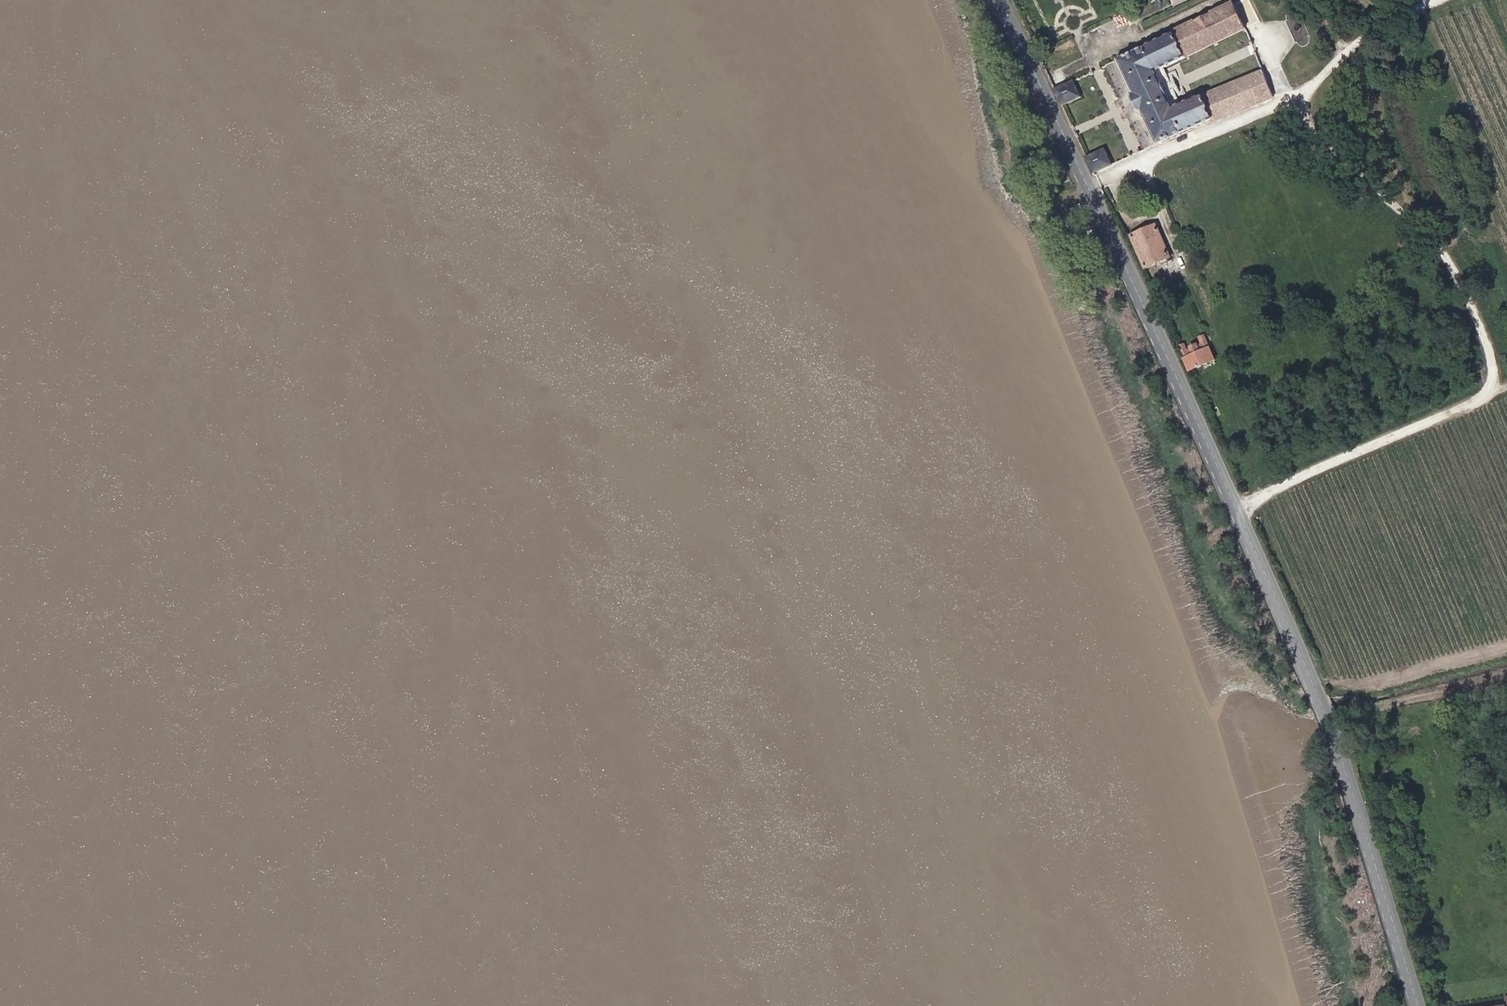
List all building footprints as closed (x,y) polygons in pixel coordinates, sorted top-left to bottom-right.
[(1272,97),(1261,72),(1171,108),(1154,70),(1243,28),(1233,5),(1176,32),(1177,34),(1119,61),(1157,142),(1212,119),(1213,121),(1272,97)] [(1054,89),(1062,105),(1080,96),(1072,81),(1054,89)] [(1085,156),(1094,173),(1111,165),(1103,147),(1085,156)] [(1146,266),(1171,254),(1157,226),(1133,237),(1146,266)] [(1190,370),(1215,359),(1210,347),(1185,358),(1190,370)]
